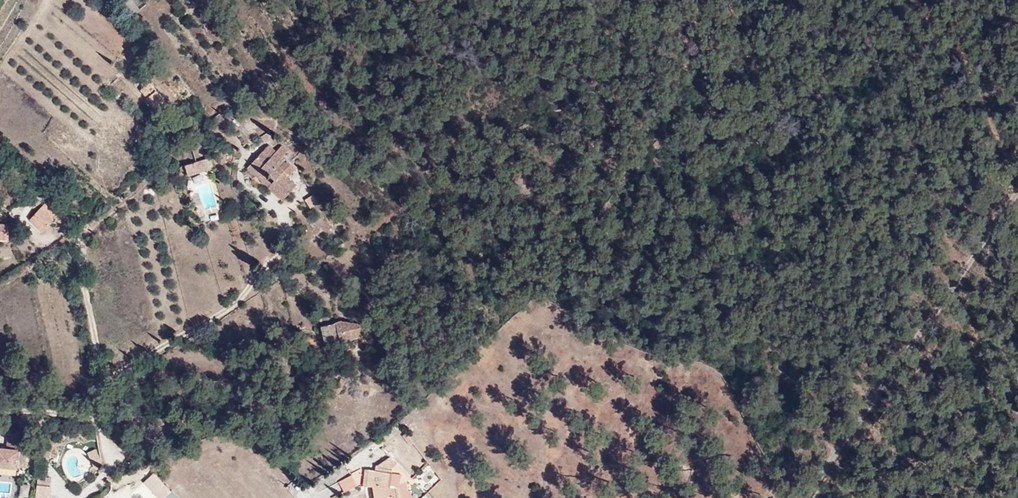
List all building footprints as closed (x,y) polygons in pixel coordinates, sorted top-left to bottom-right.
[(151,81),(144,73),(137,79),(143,87),(151,81)] [(171,105),(151,81),(143,87),(146,91),(142,94),(159,114),(171,105)] [(269,131),(260,137),(265,143),(274,137),(269,131)] [(247,167),(281,199),(295,184),(285,175),(287,172),(289,174),(295,168),(285,160),(286,159),(282,155),(287,150),(281,144),(275,151),(268,145),(247,167)] [(210,157),(193,161),(196,173),(213,169),(210,157)] [(196,173),(193,161),(184,164),(187,176),(196,173)] [(318,203),(313,194),(305,199),(310,207),(318,203)] [(45,203),(30,219),(43,231),(54,220),(52,219),(56,214),(45,203)] [(8,223),(0,223),(0,239),(8,239),(8,223)] [(327,352),(341,349),(340,347),(350,344),(350,339),(359,341),(358,329),(339,325),(321,328),(327,352)] [(347,386),(339,394),(343,397),(351,390),(347,386)] [(29,451),(30,440),(9,438),(8,448),(19,450),(29,451)] [(19,450),(8,448),(0,447),(0,465),(17,468),(19,450)] [(100,461),(95,449),(88,452),(93,464),(100,461)] [(365,475),(364,492),(372,492),(373,497),(404,497),(402,490),(403,488),(408,485),(412,490),(416,487),(391,462),(376,470),(376,477),(365,475)] [(424,490),(439,479),(428,465),(413,476),(424,490)] [(142,482),(158,497),(163,497),(171,489),(153,471),(142,482)] [(59,487),(59,479),(45,478),(44,486),(59,487)] [(353,480),(340,487),(346,497),(359,490),(353,480)] [(20,483),(19,494),(27,495),(28,484),(20,483)] [(59,487),(44,486),(43,497),(58,497),(59,487)]
